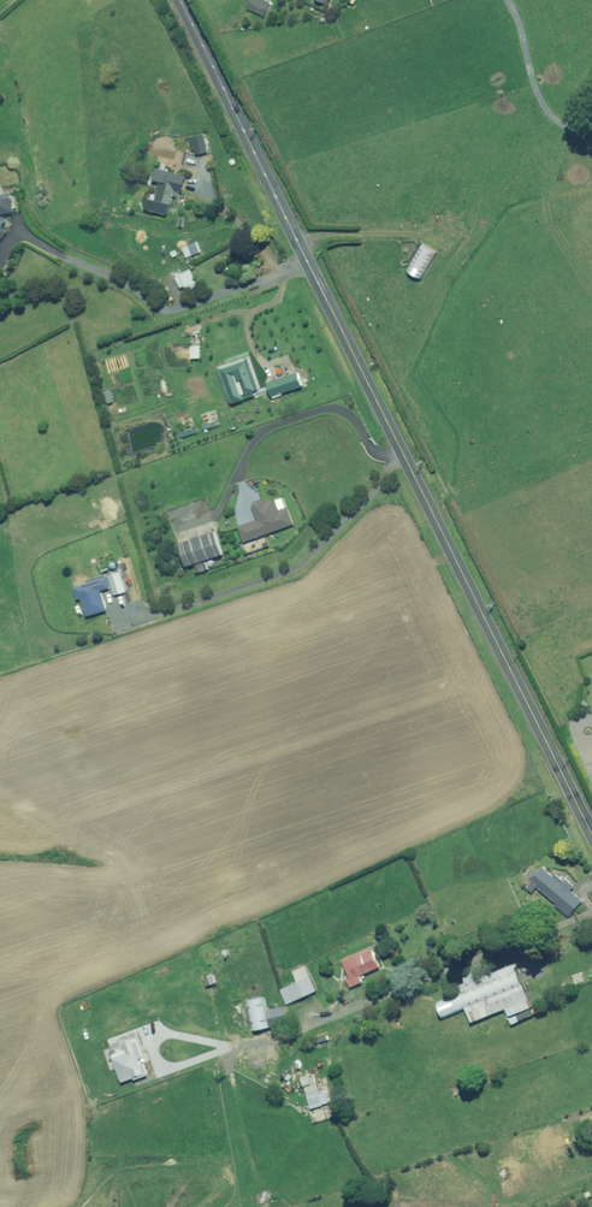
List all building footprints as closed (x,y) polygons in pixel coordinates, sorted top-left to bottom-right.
[(273,0),(255,0),(251,8),(268,15),(275,1),(273,0)] [(211,142),(209,142),(207,134),(195,136),(196,140),(193,141),(195,151),(198,151),(199,154),(210,152),(210,148),(212,148),(211,142)] [(237,157),(232,159),(235,166),(241,163),(237,157)] [(190,171),(161,163),(156,181),(163,183),(158,199),(151,197),(148,208),(171,215),(177,195),(183,197),(190,171)] [(14,197),(14,193),(4,194),(4,188),(0,188),(0,242),(2,239),(5,241),(12,231),(5,226),(15,213),(15,208),(18,208),(17,197),(14,197)] [(205,251),(201,241),(189,246),(193,256),(205,251)] [(424,279),(440,253),(429,246),(413,272),(424,279)] [(183,254),(180,249),(173,252),(176,257),(183,254)] [(202,286),(194,269),(179,277),(184,288),(189,286),(191,291),(202,286)] [(296,524),(287,501),(285,496),(271,501),(270,500),(269,500),(267,499),(266,499),(264,499),(263,499),(261,499),(260,500),(259,501),(258,502),(257,503),(257,505),(256,506),(256,507),(256,509),(257,510),(257,512),(258,512),(261,519),(241,527),(247,542),(296,524)] [(190,566),(197,564),(200,573),(212,569),(209,560),(226,554),(218,531),(182,543),(190,566)] [(128,592),(122,571),(111,574),(117,595),(128,592)] [(113,587),(110,575),(77,584),(81,599),(85,598),(90,616),(109,610),(103,590),(113,587)] [(585,902),(574,891),(578,886),(570,878),(568,881),(559,873),(557,876),(547,867),(533,881),(535,882),(529,888),(537,895),(542,889),(572,916),(585,902)] [(530,886),(525,875),(519,879),(524,889),(530,886)] [(383,966),(374,947),(345,960),(352,977),(349,979),(353,987),(366,982),(363,976),(383,966)] [(515,1024),(537,1015),(531,999),(543,994),(540,985),(527,990),(516,962),(494,971),(491,966),(465,976),(467,982),(437,994),(447,1019),(470,1010),(475,1022),(509,1009),(515,1024)] [(319,991),(308,966),(295,971),(300,982),(283,990),(290,1004),(319,991)] [(273,1027),(269,1010),(266,997),(250,1001),(256,1030),(273,1027)] [(250,1026),(246,1005),(240,1006),(244,1027),(250,1026)] [(269,1010),(273,1027),(290,1023),(286,1007),(269,1010)] [(331,1040),(328,1033),(319,1036),(321,1044),(331,1040)] [(177,1053),(175,1046),(162,1050),(164,1056),(177,1053)] [(186,1079),(178,1055),(129,1071),(133,1083),(140,1081),(144,1094),(186,1079)] [(305,1055),(299,1055),(302,1070),(308,1069),(305,1055)] [(313,1078),(312,1075),(306,1076),(315,1108),(336,1102),(331,1084),(321,1087),(318,1077),(313,1078)]
